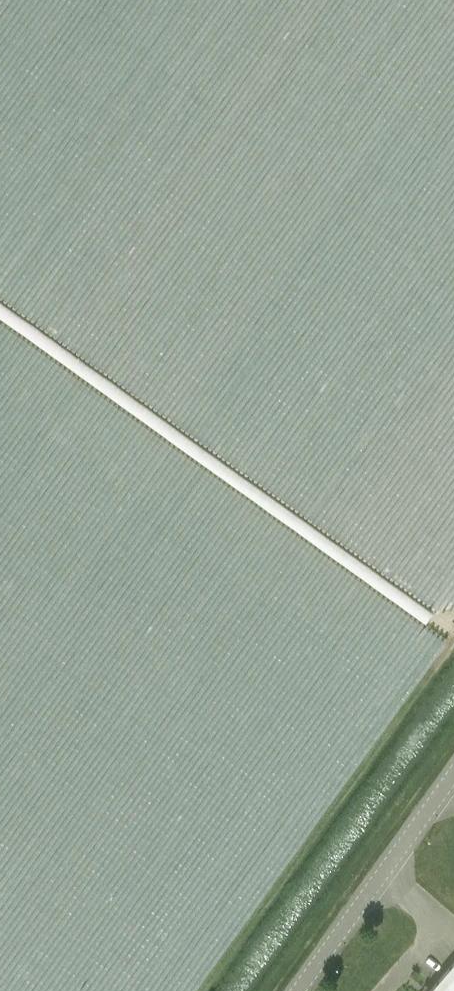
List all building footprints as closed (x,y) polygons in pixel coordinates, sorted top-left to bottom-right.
[(428,990),(453,990),(453,961),(428,990)]
